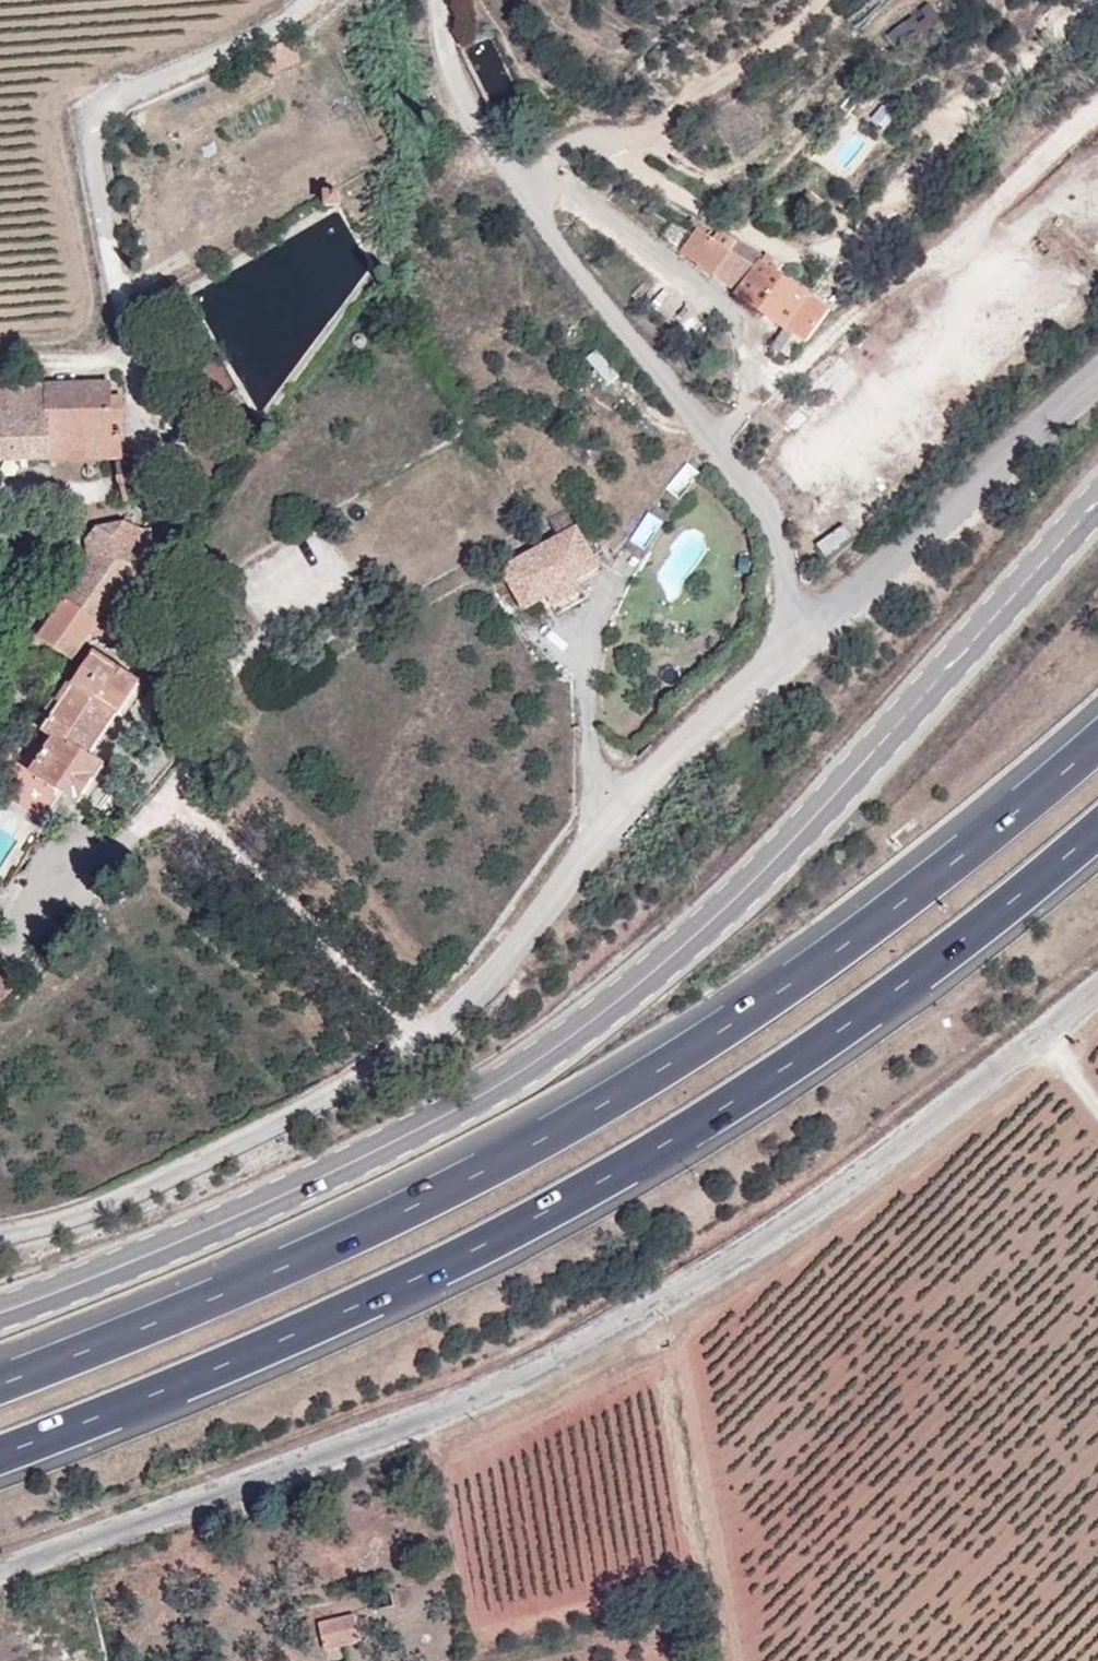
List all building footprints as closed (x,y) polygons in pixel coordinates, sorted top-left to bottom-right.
[(382,0),(369,0),(367,6),(378,9),(382,0)] [(817,185),(803,174),(793,186),(807,197),(817,185)] [(340,195),(328,196),(328,204),(340,204),(340,195)] [(713,215),(741,232),(705,203),(701,208),(713,215)] [(683,230),(694,239),(713,215),(701,208),(683,230)] [(713,215),(694,239),(745,279),(741,285),(806,338),(831,307),(787,270),(783,274),(765,258),(769,254),(741,232),(713,215)] [(775,247),(748,223),(741,232),(769,254),(775,247)] [(111,383),(0,386),(0,458),(49,457),(49,433),(112,431),(112,423),(111,397),(111,383)] [(123,396),(111,397),(112,423),(123,422),(123,396)] [(49,433),(49,457),(123,456),(121,432),(112,431),(49,433)] [(107,637),(155,563),(149,530),(124,524),(87,539),(89,554),(60,596),(65,600),(66,597),(100,621),(85,644),(107,637)] [(573,573),(577,578),(599,565),(576,524),(533,549),(545,589),(573,573)] [(525,607),(545,596),(541,591),(545,589),(533,549),(502,567),(525,607)] [(545,596),(546,595),(548,594),(553,606),(582,589),(577,578),(573,573),(545,589),(541,591),(545,596)] [(74,661),(85,644),(100,621),(66,597),(65,600),(39,637),(74,661)] [(21,791),(51,810),(64,790),(81,799),(104,766),(86,754),(116,709),(120,712),(139,683),(98,656),(78,686),(72,682),(62,699),(59,698),(10,774),(14,776),(1,793),(14,801),(21,791)] [(46,820),(51,810),(21,791),(14,801),(46,820)] [(0,984),(0,1003),(10,992),(0,984)] [(355,1614),(319,1624),(326,1650),(362,1641),(355,1614)]
